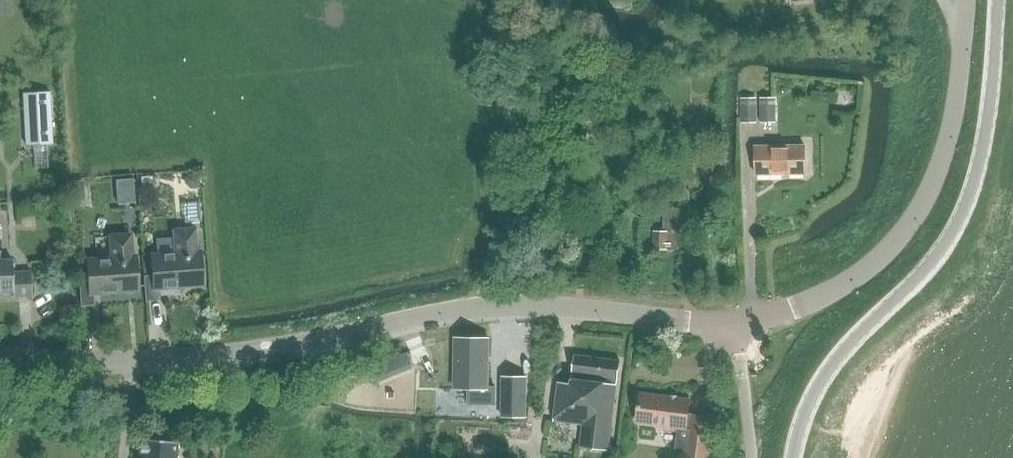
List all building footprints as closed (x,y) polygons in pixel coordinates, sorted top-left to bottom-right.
[(53,144),(51,91),(23,93),(26,145),(53,144)] [(742,96),(743,121),(757,121),(757,97),(742,96)] [(761,96),(762,121),(776,121),(775,96),(761,96)] [(756,146),(757,174),(806,173),(806,145),(756,146)] [(719,200),(717,188),(710,189),(711,201),(719,200)] [(654,248),(679,249),(680,231),(683,232),(684,208),(665,207),(664,231),(655,231),(654,248)] [(144,274),(146,299),(158,298),(158,286),(202,283),(200,254),(196,255),(194,228),(174,229),(176,253),(151,254),(153,274),(144,274)] [(112,257),(87,259),(88,279),(80,279),(81,303),(94,303),(93,291),(138,288),(136,260),(131,260),(130,233),(111,234),(112,257)] [(14,291),(14,297),(32,296),(30,270),(13,271),(12,259),(0,259),(0,291),(14,291)] [(455,337),(455,388),(469,388),(469,404),(496,404),(496,386),(489,386),(489,338),(455,337)] [(582,444),(609,447),(620,359),(575,354),(572,381),(559,379),(554,419),(584,423),(582,444)] [(355,371),(352,365),(346,367),(349,373),(355,371)] [(503,376),(503,416),(527,416),(527,376),(503,376)] [(638,421),(659,424),(659,428),(679,431),(675,457),(706,457),(712,416),(689,413),(691,399),(641,393),(638,421)] [(139,457),(177,457),(178,441),(141,437),(139,457)]
